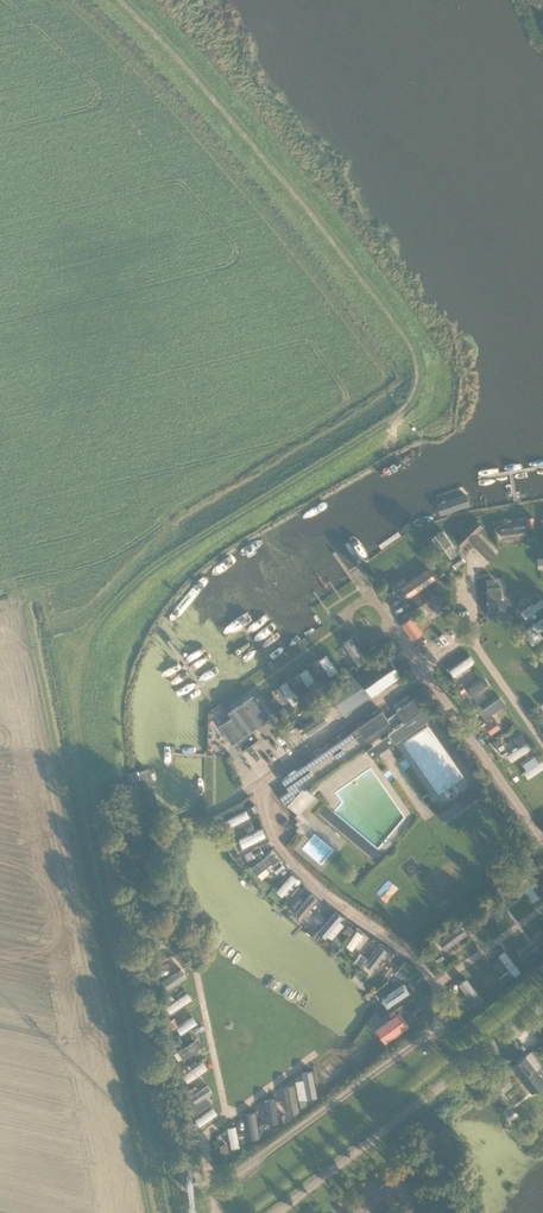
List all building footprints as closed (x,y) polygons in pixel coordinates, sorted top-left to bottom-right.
[(526,517),(528,527),(534,527),(533,516),(526,517)] [(477,519),(456,540),(462,546),(469,539),(489,560),(496,553),(476,532),(483,525),(477,519)] [(501,528),(502,537),(527,533),(526,525),(501,528)] [(453,557),(461,552),(443,526),(435,532),(453,557)] [(428,567),(408,581),(404,575),(396,581),(400,587),(414,607),(442,588),(428,567)] [(499,610),(499,595),(504,595),(503,585),(495,585),(495,576),(487,576),(488,611),(499,610)] [(529,594),(534,602),(523,610),(528,617),(542,605),(542,597),(537,588),(529,594)] [(516,617),(521,624),(526,620),(521,613),(516,617)] [(402,622),(413,639),(423,632),(412,615),(402,622)] [(351,666),(364,660),(354,638),(341,644),(351,666)] [(358,673),(372,694),(401,674),(401,673),(405,670),(401,665),(397,668),(387,653),(358,673)] [(307,666),(300,671),(311,687),(304,692),(310,700),(324,690),(307,666)] [(333,682),(340,677),(336,672),(329,676),(333,682)] [(358,673),(329,692),(343,713),(372,694),(358,673)] [(289,706),(300,699),(287,679),(276,687),(289,706)] [(461,682),(457,685),(461,691),(469,686),(466,683),(463,685),(461,682)] [(228,711),(232,716),(220,724),(232,743),(236,740),(242,749),(259,737),(253,729),(268,718),(253,695),(228,711)] [(404,721),(425,707),(417,695),(396,709),(404,721)] [(502,695),(479,709),(484,717),(507,703),(502,695)] [(282,719),(289,714),(284,706),(276,711),(282,719)] [(365,738),(390,721),(382,710),(282,779),(289,789),(281,795),(287,804),(300,790),(296,785),(314,773),(310,767),(333,751),(337,757),(346,751),(342,745),(361,732),(365,738)] [(494,718),(485,725),(491,733),(500,727),(494,718)] [(389,746),(395,742),(389,734),(383,738),(389,746)] [(503,743),(500,738),(494,741),(497,746),(503,743)] [(528,740),(508,752),(512,760),(532,748),(528,740)] [(372,757),(379,753),(373,745),(367,749),(372,757)] [(441,812),(447,821),(487,795),(481,786),(441,812)] [(255,803),(247,807),(250,813),(258,809),(255,803)] [(325,807),(322,814),(330,818),(334,811),(325,807)] [(231,825),(251,815),(247,808),(228,818),(231,825)] [(239,836),(242,845),(267,836),(263,827),(239,836)] [(261,843),(253,847),(256,855),(264,851),(261,843)] [(260,877),(271,871),(266,864),(278,857),(273,850),(252,863),(260,877)] [(280,860),(273,865),(278,872),(284,867),(280,860)] [(542,894),(542,889),(533,870),(520,877),(531,900),(542,894)] [(293,871),(277,888),(283,894),(299,877),(293,871)] [(388,901),(401,888),(391,879),(379,892),(388,901)] [(301,916),(319,898),(313,891),(294,909),(301,916)] [(289,904),(295,908),(304,897),(298,892),(289,904)] [(340,918),(343,914),(336,908),(320,928),(331,938),(345,922),(340,918)] [(313,917),(320,923),(326,916),(318,910),(313,917)] [(468,920),(473,927),(482,921),(476,913),(468,920)] [(445,947),(468,931),(462,922),(439,938),(445,947)] [(347,943),(354,948),(365,933),(358,928),(347,943)] [(379,940),(369,965),(378,969),(388,944),(379,940)] [(443,957),(439,951),(433,955),(438,961),(443,957)] [(361,952),(354,961),(360,965),(366,957),(361,952)] [(167,957),(158,960),(160,967),(169,965),(167,957)] [(184,968),(161,978),(165,986),(188,977),(184,968)] [(505,982),(514,975),(509,969),(504,973),(505,975),(501,978),(505,982)] [(386,1004),(411,993),(407,983),(382,995),(386,1004)] [(170,991),(162,997),(166,1003),(174,998),(170,991)] [(188,1006),(175,1011),(178,1017),(190,1013),(188,1006)] [(177,1025),(182,1032),(198,1020),(193,1014),(177,1025)] [(168,1021),(172,1027),(178,1023),(174,1017),(168,1021)] [(184,1042),(180,1036),(172,1041),(176,1047),(184,1042)] [(542,1083),(542,1076),(537,1068),(542,1064),(532,1050),(512,1066),(532,1092),(542,1083)] [(188,1080),(209,1067),(204,1059),(191,1066),(185,1058),(178,1063),(188,1080)] [(349,1069),(343,1060),(336,1065),(332,1059),(318,1069),(328,1083),(349,1069)] [(500,1087),(511,1078),(505,1070),(493,1079),(500,1087)] [(305,1074),(309,1094),(318,1092),(314,1072),(305,1074)] [(197,1087),(193,1081),(183,1087),(185,1095),(197,1087)] [(297,1082),(288,1083),(289,1108),(298,1108),(297,1082)] [(199,1099),(214,1090),(210,1083),(195,1092),(199,1099)] [(263,1122),(278,1120),(275,1096),(266,1097),(267,1107),(261,1107),(263,1122)] [(257,1110),(249,1111),(251,1131),(259,1130),(257,1110)] [(228,1125),(231,1147),(240,1146),(237,1124),(228,1125)] [(197,1180),(185,1182),(186,1189),(198,1187),(197,1180)]
